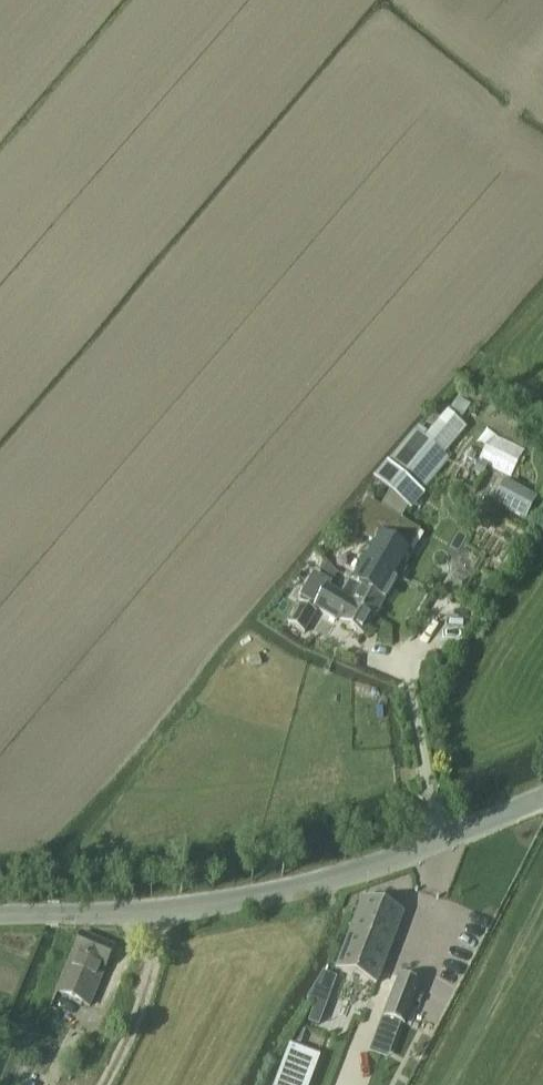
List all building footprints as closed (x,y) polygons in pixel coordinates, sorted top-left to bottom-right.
[(457,398),(449,411),(462,419),(470,407),(457,398)] [(445,412),(423,438),(414,432),(374,480),(390,493),(408,508),(448,460),(442,455),(464,428),(445,412)] [(484,465),(476,461),(470,471),(478,476),(484,465)] [(494,504),(526,521),(536,501),(517,491),(504,485),(494,504)] [(390,493),(380,509),(400,522),(408,508),(390,493)] [(350,580),(341,595),(353,602),(351,605),(374,618),(411,554),(403,550),(414,530),(400,522),(380,509),(374,506),(371,512),(364,508),(351,529),(374,542),(351,581),(350,580)] [(314,608),(363,636),(374,618),(351,605),(353,602),(341,595),(340,596),(328,588),(330,584),(314,575),(301,597),(315,606),(314,608)] [(316,613),(300,604),(289,624),(304,633),(316,613)] [(376,984),(403,914),(363,899),(336,969),(376,984)] [(89,1006),(114,948),(81,934),(57,991),(89,1006)] [(383,1018),(369,1054),(387,1060),(401,1024),(404,1025),(420,985),(399,977),(383,1019),(383,1018)] [(276,1084),(309,1084),(319,1058),(290,1047),(276,1084)]
